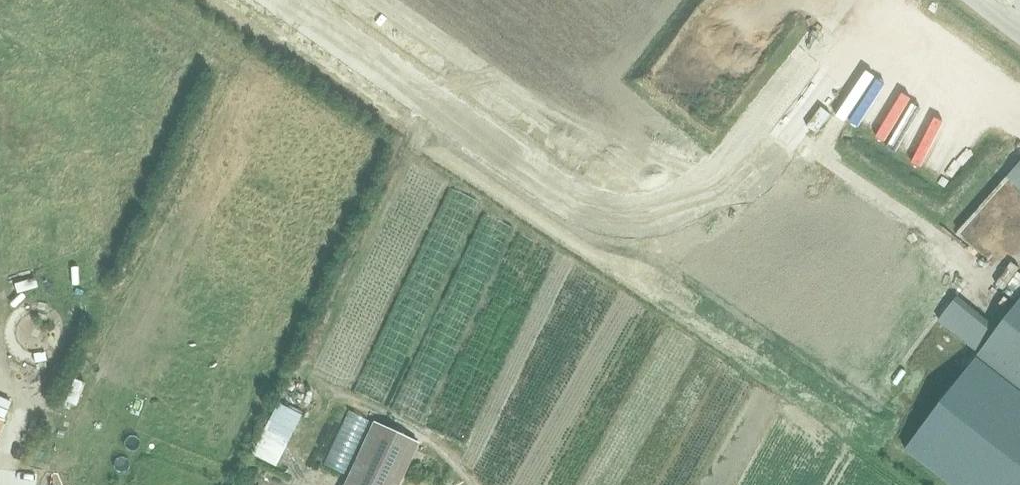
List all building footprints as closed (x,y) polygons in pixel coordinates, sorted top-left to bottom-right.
[(835,139),(828,149),(842,159),(849,150),(835,139)] [(980,356),(910,448),(958,484),(1019,484),(1019,304),(999,331),(957,297),(939,320),(981,354),(980,356)] [(957,358),(963,348),(942,336),(936,346),(957,358)] [(252,449),(276,461),(301,409),(277,398),(252,449)] [(5,417),(8,409),(0,406),(0,415),(5,417)] [(418,443),(375,422),(345,484),(398,484),(418,443)] [(421,464),(425,457),(418,454),(415,461),(421,464)]
